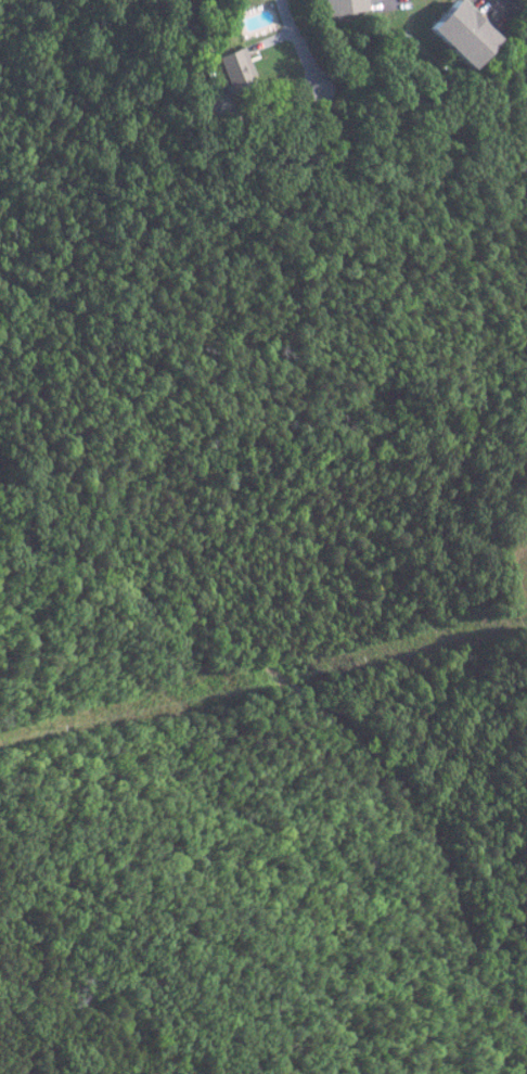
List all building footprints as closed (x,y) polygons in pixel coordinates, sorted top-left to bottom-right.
[(364,0),(321,0),(324,16),(366,10),(364,0)] [(501,39),(461,0),(457,0),(429,29),(471,69),(501,39)] [(255,79),(243,47),(216,57),(228,89),(255,79)]
